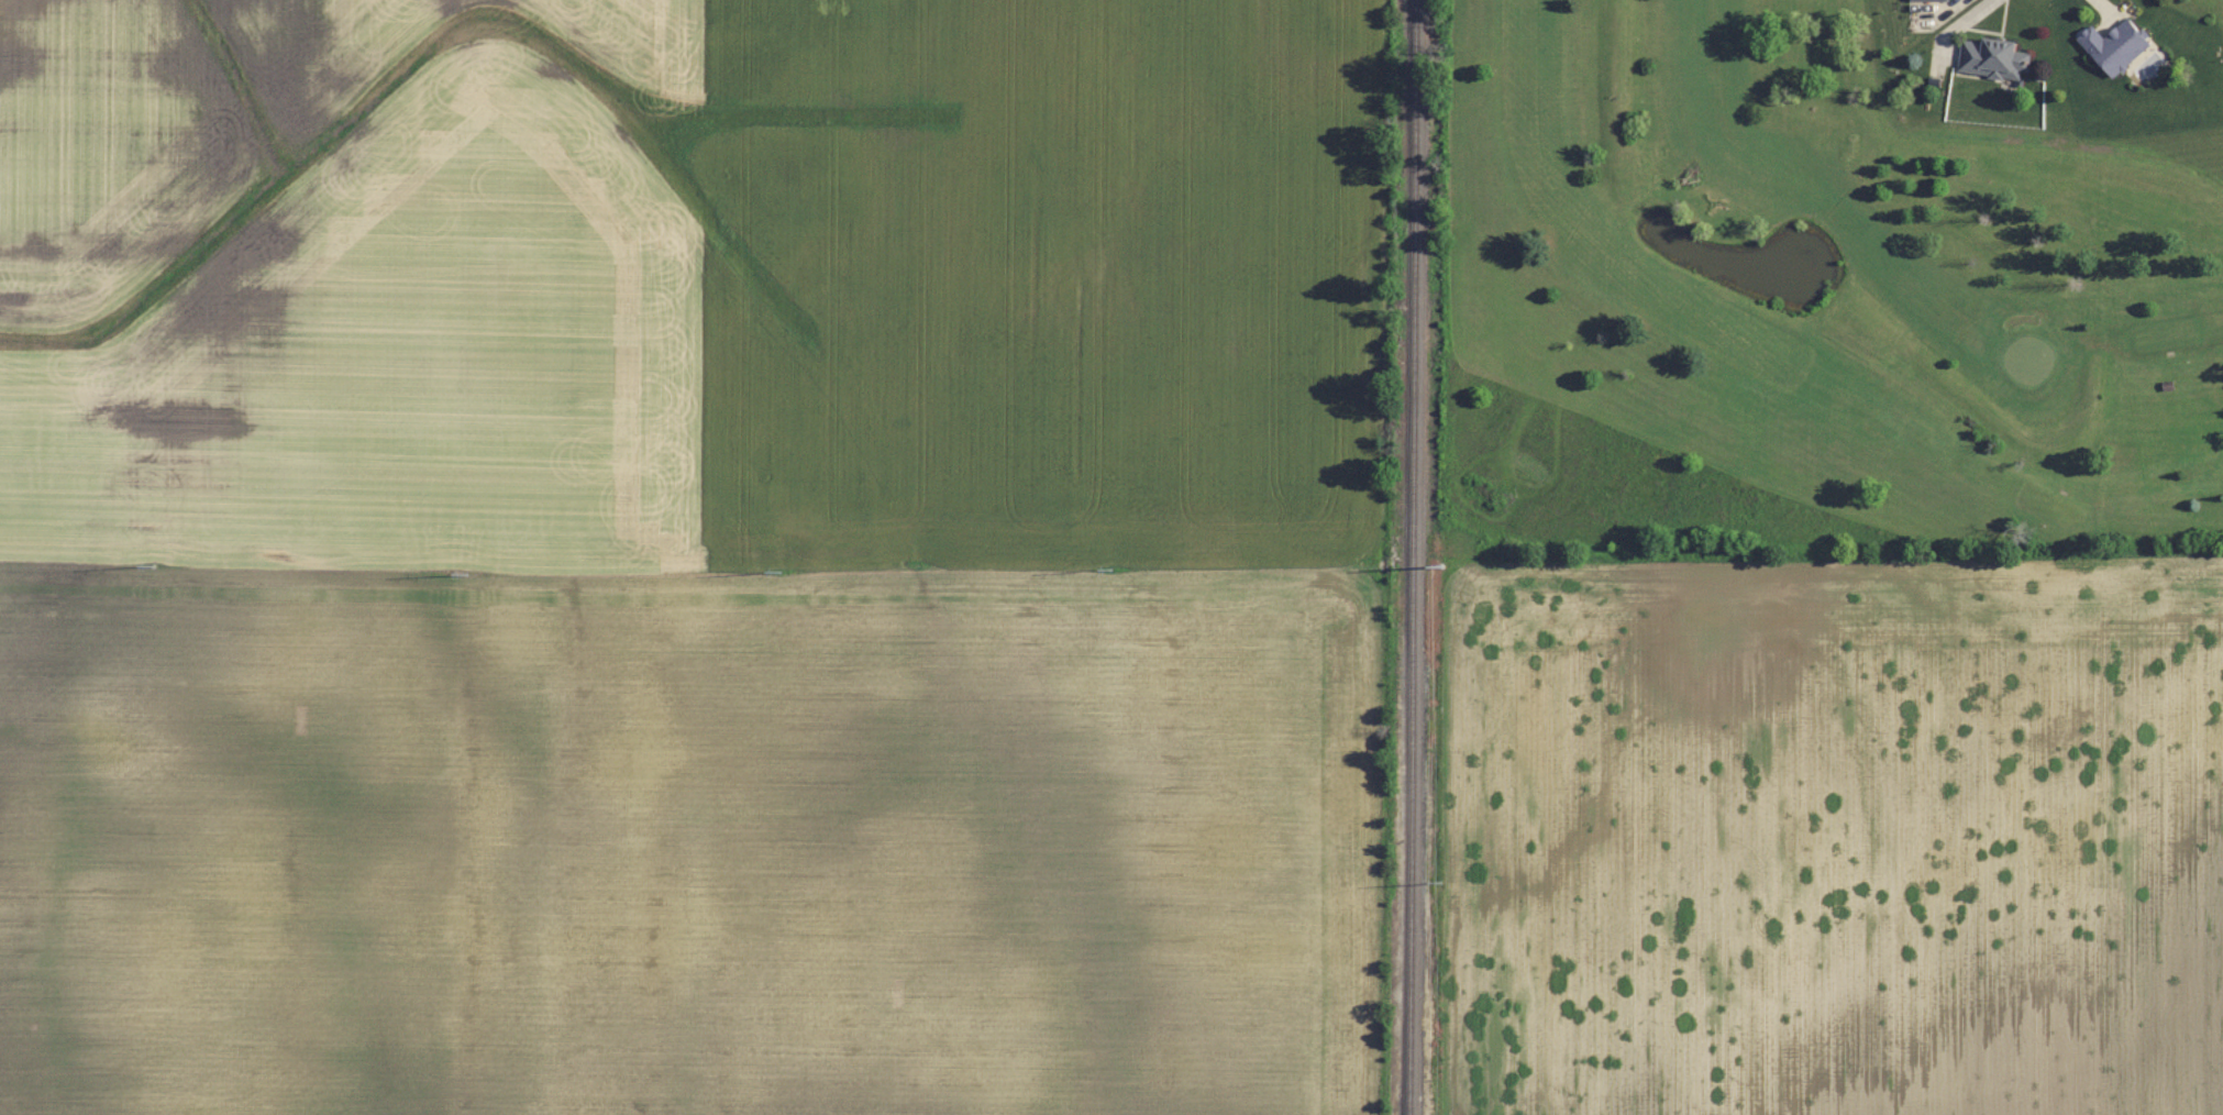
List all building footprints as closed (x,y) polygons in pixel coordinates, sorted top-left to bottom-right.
[(2090,24),(2074,36),(2108,78),(2149,45),(2126,17),(2101,37),(2090,24)] [(2016,41),(1961,34),(1956,72),(2023,81),(2027,51),(2015,49),(2016,41)]
